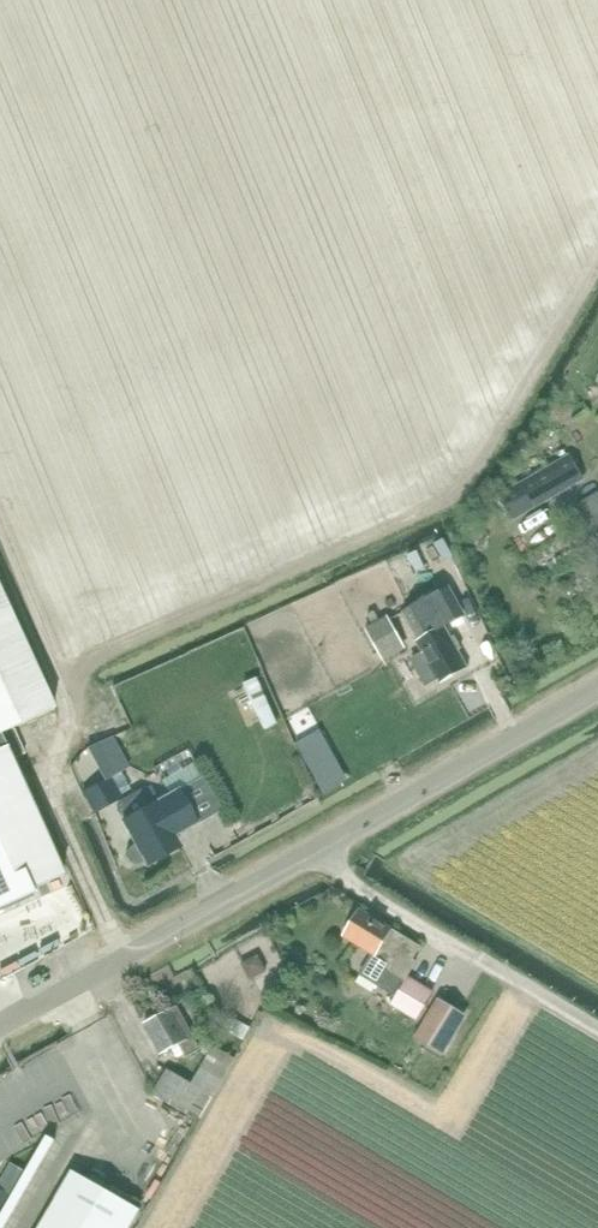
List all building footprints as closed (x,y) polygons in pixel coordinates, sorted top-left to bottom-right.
[(515,521),(585,480),(570,454),(500,496),(515,521)] [(597,489),(581,501),(597,530),(597,490),(597,489)] [(475,541),(475,542),(475,543),(475,544),(476,545),(476,546),(477,547),(478,548),(479,549),(480,549),(481,550),(482,550),(483,550),(484,550),(485,550),(486,549),(487,549),(488,548),(489,547),(490,546),(491,545),(491,544),(491,543),(491,542),(491,541),(491,540),(491,539),(491,538),(490,537),(489,536),(488,535),(487,534),(486,534),(485,533),(484,533),(483,533),(482,533),(481,533),(480,534),(479,534),(478,535),(477,536),(476,537),(476,538),(475,539),(475,540),(475,541)] [(444,538),(434,542),(442,560),(451,556),(444,538)] [(12,757),(25,752),(13,727),(55,707),(0,587),(0,908),(65,879),(12,757)] [(452,637),(446,628),(464,618),(448,588),(405,611),(420,639),(415,642),(421,653),(411,660),(426,688),(437,682),(438,684),(469,668),(459,650),(463,648),(456,635),(452,637)] [(366,628),(384,662),(407,649),(389,616),(366,628)] [(258,678),(244,684),(264,729),(278,723),(258,678)] [(320,729),(297,742),(311,767),(333,753),(320,729)] [(196,824),(179,791),(203,777),(194,762),(162,780),(169,794),(149,805),(141,789),(117,803),(125,818),(122,820),(135,843),(132,845),(127,851),(128,857),(130,862),(135,865),(142,863),(145,861),(146,863),(178,845),(173,836),(196,824)] [(112,775),(83,791),(95,813),(124,797),(122,794),(131,789),(121,770),(112,775)] [(414,961),(421,949),(361,910),(345,936),(373,954),(360,975),(397,999),(393,1007),(420,1023),(436,995),(408,979),(418,963),(414,961)] [(468,1016),(453,1007),(439,998),(414,1038),(444,1056),(468,1016)] [(201,1050),(178,1006),(145,1024),(162,1055),(179,1045),(186,1058),(201,1050)] [(214,1046),(192,1084),(169,1070),(155,1095),(198,1121),(211,1097),(214,1098),(237,1059),(214,1046)] [(45,1111),(50,1124),(65,1117),(67,1123),(102,1107),(95,1090),(45,1111)] [(16,1227),(32,1227),(78,1139),(66,1133),(16,1227)] [(39,1227),(132,1227),(142,1211),(72,1171),(39,1227)] [(10,1223),(0,1217),(0,1227),(7,1227),(10,1223)]
